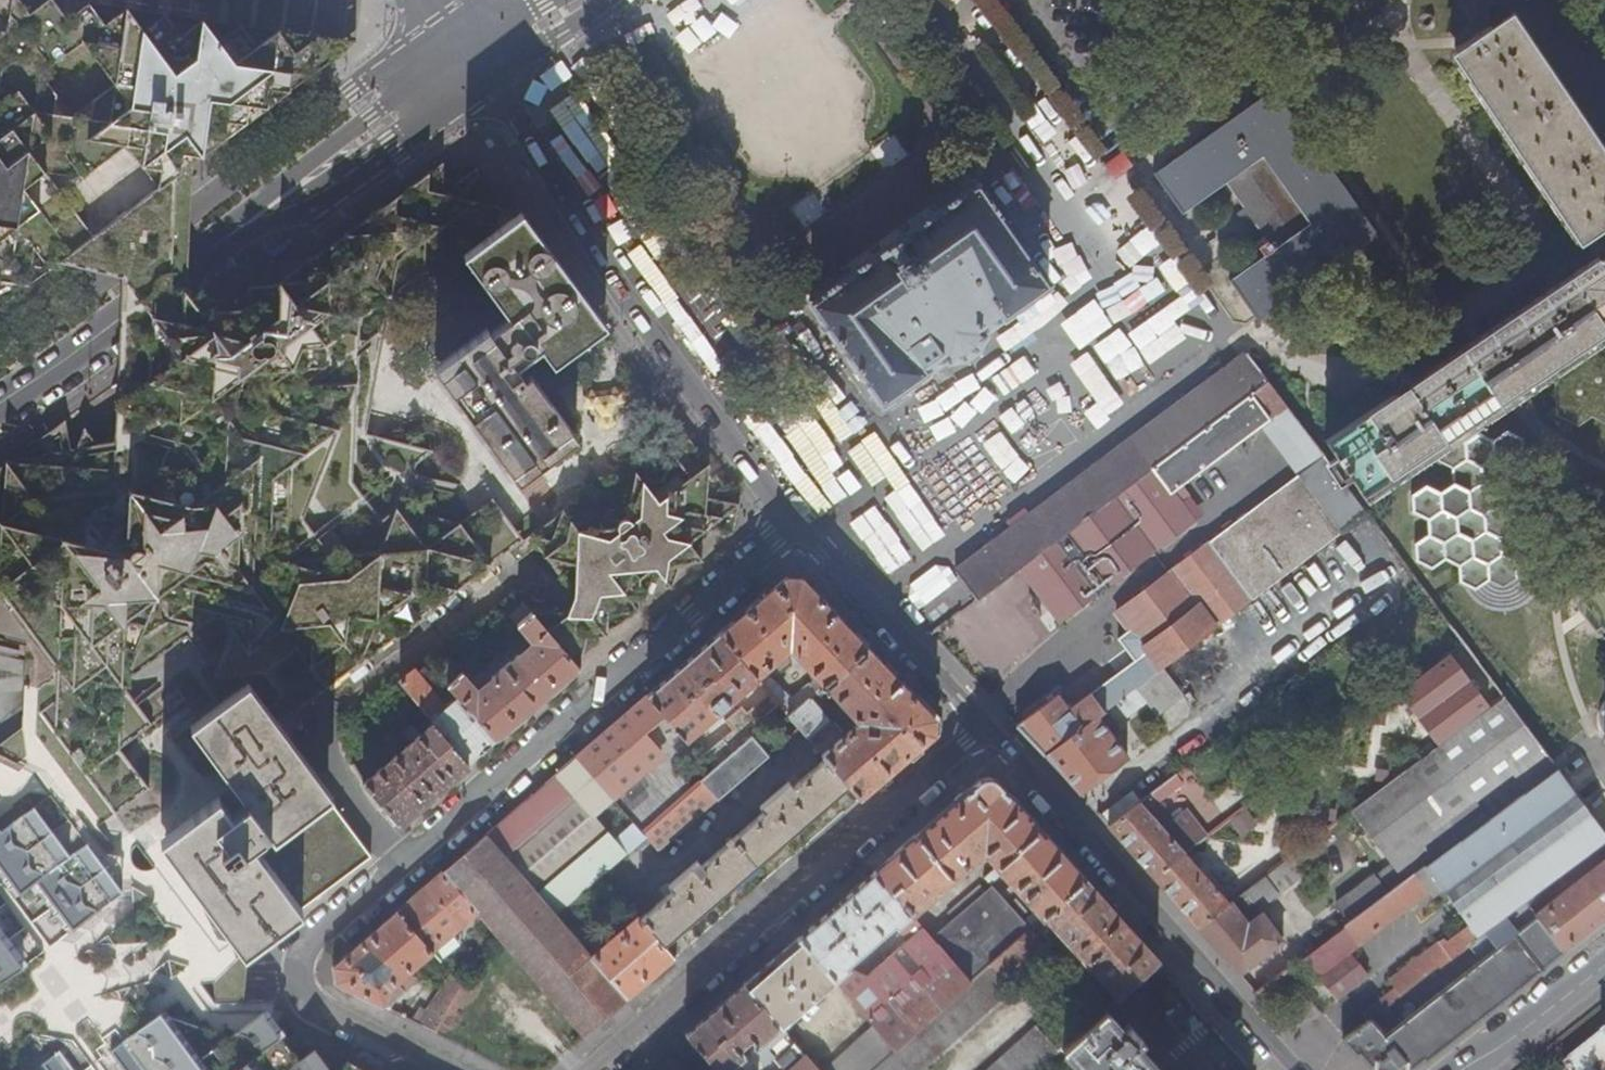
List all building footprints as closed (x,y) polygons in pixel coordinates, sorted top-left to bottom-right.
[(20,0),(2,0),(0,1),(0,19),(8,30),(0,36),(0,144),(32,148),(35,127),(161,145),(163,127),(190,130),(191,133),(218,113),(221,117),(300,56),(279,28),(269,37),(261,26),(249,34),(242,23),(230,31),(222,20),(211,28),(203,17),(182,34),(165,12),(144,28),(128,7),(117,15),(109,4),(98,12),(90,2),(68,18),(55,0),(47,0),(30,13),(20,0)] [(686,18),(703,8),(701,4),(708,0),(675,0),(686,18)] [(109,4),(90,2),(98,12),(109,4)] [(128,7),(109,4),(117,15),(128,7)] [(165,12),(128,7),(144,28),(165,12)] [(1326,441),(1362,494),(1449,436),(1453,484),(1441,492),(1425,486),(1412,495),(1411,513),(1425,518),(1426,533),(1413,544),(1416,561),(1431,568),(1443,558),(1458,565),(1458,581),(1474,588),(1501,569),(1499,536),(1513,529),(1511,511),(1497,505),(1496,488),(1481,483),(1481,467),(1493,458),(1508,464),(1521,454),(1520,437),(1507,431),(1493,440),(1478,434),(1464,443),(1464,426),(1499,402),(1571,354),(1572,369),(1569,369),(1566,371),(1566,374),(1559,378),(1559,384),(1557,385),(1558,391),(1560,394),(1561,400),(1559,402),(1559,406),(1561,408),(1562,412),(1567,414),(1567,416),(1571,419),(1573,418),(1577,419),(1582,415),(1585,416),(1588,413),(1588,411),(1591,409),(1596,412),(1596,415),(1600,416),(1602,414),(1604,416),(1604,337),(1600,334),(1604,331),(1604,151),(1510,10),(1456,47),(1586,240),(1597,257),(1589,263),(1464,347),(1391,397),(1326,441)] [(222,20),(203,17),(211,28),(222,20)] [(242,23),(222,20),(230,31),(242,23)] [(60,260),(135,205),(193,164),(243,125),(268,107),(264,103),(275,97),(275,94),(327,62),(357,40),(279,28),(300,56),(221,117),(218,113),(191,133),(190,130),(163,127),(161,145),(167,146),(164,166),(32,148),(0,144),(0,174),(13,164),(124,179),(121,199),(102,197),(100,216),(80,214),(78,232),(59,230),(56,248),(37,247),(35,264),(15,262),(13,273),(0,283),(0,305),(60,260)] [(264,103),(268,107),(320,68),(327,62),(275,94),(275,97),(264,103)] [(1273,89),(1154,175),(1181,212),(1226,181),(1249,214),(1274,249),(1230,281),(1257,320),(1375,231),(1273,89)] [(35,127),(32,148),(164,166),(167,146),(161,145),(35,127)] [(1121,153),(1103,167),(1114,181),(1132,166),(1121,153)] [(13,273),(15,262),(35,264),(37,247),(56,248),(59,230),(78,232),(80,214),(100,216),(102,197),(121,199),(124,179),(13,164),(0,174),(0,283),(13,273)] [(60,260),(119,278),(117,383),(232,303),(189,290),(193,164),(135,205),(60,260)] [(232,303),(117,383),(117,394),(116,442),(98,446),(85,428),(77,449),(52,453),(21,476),(9,460),(0,467),(0,588),(72,684),(40,710),(128,832),(143,851),(165,835),(234,783),(190,724),(243,686),(272,725),(509,547),(524,536),(510,517),(495,496),(460,521),(397,509),(405,489),(414,466),(431,453),(357,437),(367,380),(382,297),(389,292),(454,247),(461,256),(500,228),(520,213),(503,191),(476,187),(476,170),(462,181),(441,181),(434,170),(413,186),(323,252),(248,308),(232,303)] [(987,330),(1050,285),(978,185),(977,185),(976,184),(961,195),(961,196),(946,207),(945,206),(841,279),(842,280),(828,291),(825,290),(810,302),(811,303),(809,304),(882,404),(945,360),(947,363),(957,360),(961,358),(963,359),(979,348),(979,345),(988,333),(987,330)] [(529,225),(520,213),(500,228),(461,256),(472,271),(498,306),(507,318),(488,333),(483,329),(440,360),(432,366),(510,471),(516,479),(523,474),(573,438),(526,375),(521,378),(513,367),(538,350),(550,365),(605,326),(529,225)] [(998,539),(941,582),(965,608),(1018,569),(1244,398),(1238,391),(1261,372),(1246,352),(1016,526),(1010,518),(992,532),(998,539)] [(1267,381),(1244,398),(1018,569),(1045,606),(1058,624),(1192,522),(1170,492),(1258,426),(1268,418),(1285,405),(1267,381)] [(616,390),(583,395),(578,404),(599,431),(610,430),(622,398),(616,390)] [(1258,426),(1295,474),(1322,454),(1285,405),(1268,418),(1258,426)] [(594,483),(524,536),(509,547),(517,559),(539,543),(576,591),(574,596),(601,632),(607,632),(637,608),(655,565),(700,558),(695,551),(703,528),(731,529),(735,510),(736,504),(708,465),(673,418),(662,476),(642,478),(626,457),(619,475),(586,471),(594,483)] [(1056,695),(1050,700),(1079,731),(1097,717),(1115,703),(1161,668),(1364,513),(1322,454),(1295,474),(1114,613),(1127,631),(1116,639),(1132,661),(1068,710),(1056,695)] [(800,577),(784,575),(717,634),(756,679),(788,716),(866,647),(800,577)] [(26,642),(23,706),(22,723),(40,710),(72,684),(0,588),(0,636),(26,642)] [(523,604),(514,594),(498,606),(508,616),(523,604)] [(601,632),(574,596),(568,610),(539,611),(580,659),(587,636),(601,632)] [(530,612),(523,604),(508,616),(515,625),(530,612)] [(579,668),(580,659),(539,611),(530,612),(579,668)] [(496,739),(579,668),(530,612),(515,625),(536,650),(534,651),(531,650),(526,651),(524,655),(523,659),(524,661),(522,662),(516,655),(490,677),(496,684),(495,685),(492,685),(488,685),(484,688),(483,693),(484,695),(482,697),(462,673),(447,687),(453,694),(496,739)] [(756,679),(717,634),(605,731),(576,756),(612,797),(661,754),(655,747),(675,729),(686,741),(718,713),(711,703),(720,695),(728,704),(756,679)] [(1462,643),(1451,651),(1473,680),(1446,701),(1453,711),(1432,725),(1444,741),(1502,696),(1462,643)] [(932,734),(933,718),(866,647),(788,716),(798,729),(824,757),(848,786),(859,797),(932,734)] [(1161,668),(1115,703),(1125,718),(1144,702),(1155,716),(1182,695),(1161,668)] [(441,703),(412,670),(399,681),(419,706),(433,723),(469,764),(496,739),(453,694),(441,703)] [(234,783),(165,835),(241,934),(250,946),(302,908),(257,848),(326,797),(272,725),(243,686),(190,724),(234,783)] [(1350,922),(1417,871),(1426,865),(1555,766),(1502,696),(1444,741),(1352,810),(1394,863),(1375,878),(1374,876),(1337,903),(1350,922)] [(1603,698),(1599,706),(1597,720),(1600,730),(1604,738),(1604,697),(1603,698)] [(1050,700),(1017,725),(1045,756),(1079,731),(1050,700)] [(219,951),(206,936),(143,851),(128,832),(40,710),(22,723),(0,739),(0,1069),(316,1069),(297,1061),(263,1045),(277,1003),(245,1002),(250,947),(250,946),(241,934),(219,951)] [(1127,754),(1097,717),(1079,731),(1045,756),(1078,792),(1127,754)] [(399,823),(469,764),(433,723),(418,735),(411,727),(403,733),(410,742),(403,748),(407,752),(402,756),(397,751),(394,754),(395,756),(364,782),(399,823)] [(716,799),(768,755),(750,736),(732,752),(721,739),(697,758),(702,764),(708,759),(714,767),(700,780),(708,790),(716,799)] [(665,752),(661,754),(612,797),(614,799),(618,804),(626,812),(635,823),(646,835),(658,849),(716,799),(708,790),(701,795),(665,752)] [(612,797),(576,756),(487,835),(557,915),(563,909),(600,876),(646,835),(635,823),(628,830),(622,835),(615,842),(593,817),(601,811),(614,799),(612,797)] [(663,945),(848,786),(824,757),(791,786),(786,782),(758,806),(761,811),(730,838),(729,836),(723,840),(725,842),(699,865),(695,860),(667,885),(670,890),(638,918),(663,945)] [(1501,918),(1604,837),(1604,835),(1555,766),(1426,865),(1438,881),(1455,905),(1457,909),(1469,924),(1450,939),(1446,937),(1436,945),(1430,939),(1407,956),(1411,964),(1390,979),(1401,994),(1501,918)] [(1185,768),(1144,798),(1149,804),(1151,806),(1180,784),(1179,781),(1189,774),(1185,768)] [(978,781),(874,872),(910,913),(924,900),(921,897),(930,889),(936,895),(939,892),(937,888),(973,856),(973,850),(979,846),(995,865),(982,876),(988,883),(1002,871),(1011,882),(1006,887),(1010,892),(1016,887),(1036,910),(1024,920),(1020,915),(1010,904),(992,884),(984,891),(953,918),(931,937),(969,981),(1008,947),(1082,880),(993,780),(986,778),(982,779),(978,781)] [(370,856),(326,797),(257,848),(302,908),(316,897),(370,856)] [(1144,798),(1108,826),(1154,877),(1182,852),(1144,808),(1149,804),(1144,798)] [(626,812),(618,804),(610,810),(617,818),(618,818),(626,812)] [(622,835),(601,811),(593,817),(615,842),(622,835)] [(628,830),(635,823),(626,812),(618,818),(628,830)] [(165,835),(143,851),(206,936),(219,951),(241,934),(165,835)] [(583,1037),(628,998),(591,955),(585,948),(557,915),(487,835),(442,873),(476,913),(504,946),(583,1037)] [(1182,852),(1154,877),(1175,900),(1198,926),(1228,903),(1188,857),(1204,846),(1200,841),(1184,853),(1182,852)] [(1243,892),(1257,910),(1309,871),(1296,852),(1243,892)] [(1541,969),(1604,918),(1604,857),(1533,913),(1535,915),(1513,933),(1541,969)] [(1350,922),(1301,959),(1315,975),(1349,950),(1430,888),(1417,871),(1350,922)] [(969,981),(931,937),(910,913),(874,872),(858,885),(798,937),(834,980),(874,1025),(895,1048),(969,981)] [(476,913),(442,873),(397,913),(432,951),(476,913)] [(1011,990),(1005,982),(1060,933),(1085,961),(1083,964),(1085,967),(1088,970),(1092,967),(1117,996),(1155,962),(1130,933),(1123,925),(1082,880),(1008,947),(969,981),(895,1048),(871,1069),(922,1069),(1011,990)] [(948,912),(953,918),(984,891),(979,885),(948,912)] [(1246,924),(1260,913),(1257,910),(1243,892),(1229,902),(1246,924)] [(1010,904),(1020,915),(1026,910),(1015,898),(1010,904)] [(1282,942),(1260,913),(1246,924),(1229,902),(1228,903),(1198,926),(1240,973),(1282,942)] [(563,909),(557,915),(585,948),(591,942),(563,909)] [(432,951),(397,913),(334,968),(335,984),(390,1010),(403,994),(397,986),(398,984),(395,980),(402,973),(407,977),(433,953),(432,951)] [(628,998),(674,958),(663,945),(638,918),(637,916),(616,934),(621,939),(611,949),(606,943),(591,955),(628,998)] [(1346,1039),(1357,1053),(1360,1051),(1370,1064),(1376,1065),(1376,1069),(1404,1069),(1409,1069),(1424,1058),(1426,1060),(1541,969),(1513,933),(1383,1035),(1376,1025),(1385,1018),(1380,1011),(1366,1021),(1352,1032),(1345,1038),(1346,1039)] [(798,937),(745,984),(781,1026),(834,980),(798,937)] [(1349,951),(1318,977),(1336,999),(1368,974),(1349,951)] [(419,1024),(436,1032),(462,985),(453,975),(419,1024)] [(687,1034),(715,1067),(718,1069),(729,1069),(745,1056),(740,1049),(746,1043),(752,1050),(751,1051),(757,1059),(753,1063),(758,1068),(771,1056),(784,1069),(818,1069),(781,1026),(745,984),(687,1034)] [(1361,1014),(1366,1021),(1380,1011),(1395,1000),(1389,993),(1361,1014)] [(1075,1034),(1101,1011),(1092,1001),(1066,1024),(1068,1027),(1075,1034)] [(297,1061),(277,1003),(263,1045),(297,1061)] [(1103,1009),(1101,1011),(1075,1034),(1060,1048),(1077,1067),(1074,1069),(1159,1069),(1143,1053),(1150,1047),(1128,1023),(1122,1029),(1103,1009)] [(823,1069),(871,1069),(895,1048),(874,1025),(823,1069)] [(986,1069),(1036,1069),(1058,1050),(1051,1041),(1036,1025),(986,1069)] [(1060,1048),(1075,1034),(1068,1027),(1051,1041),(1058,1050),(1060,1048)] [(1563,1064),(1568,1069),(1604,1069),(1604,1031),(1563,1064)] [(347,1061),(342,1069),(366,1069),(347,1061)]
